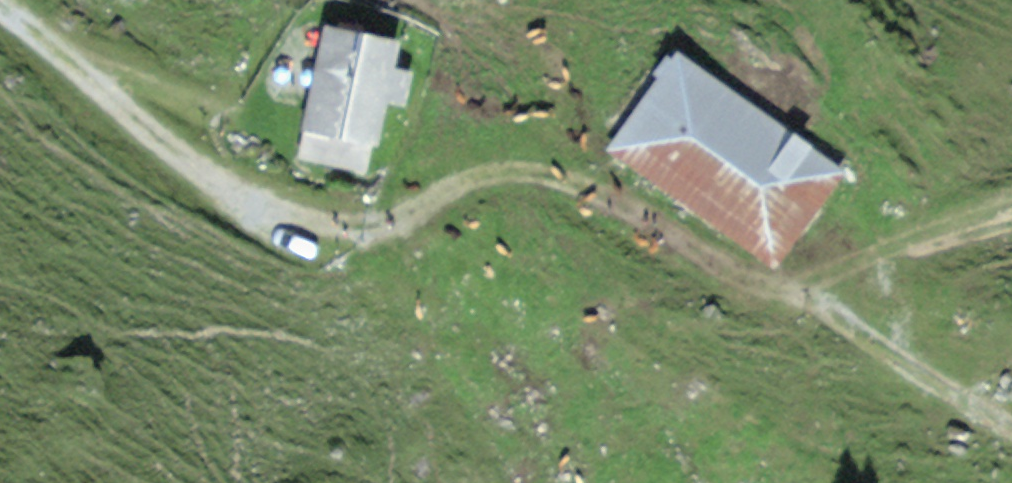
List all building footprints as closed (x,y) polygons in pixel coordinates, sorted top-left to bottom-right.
[(410,34),(330,18),(305,154),(384,169),(410,34)] [(860,157),(684,42),(620,138),(796,254),(860,157)]
